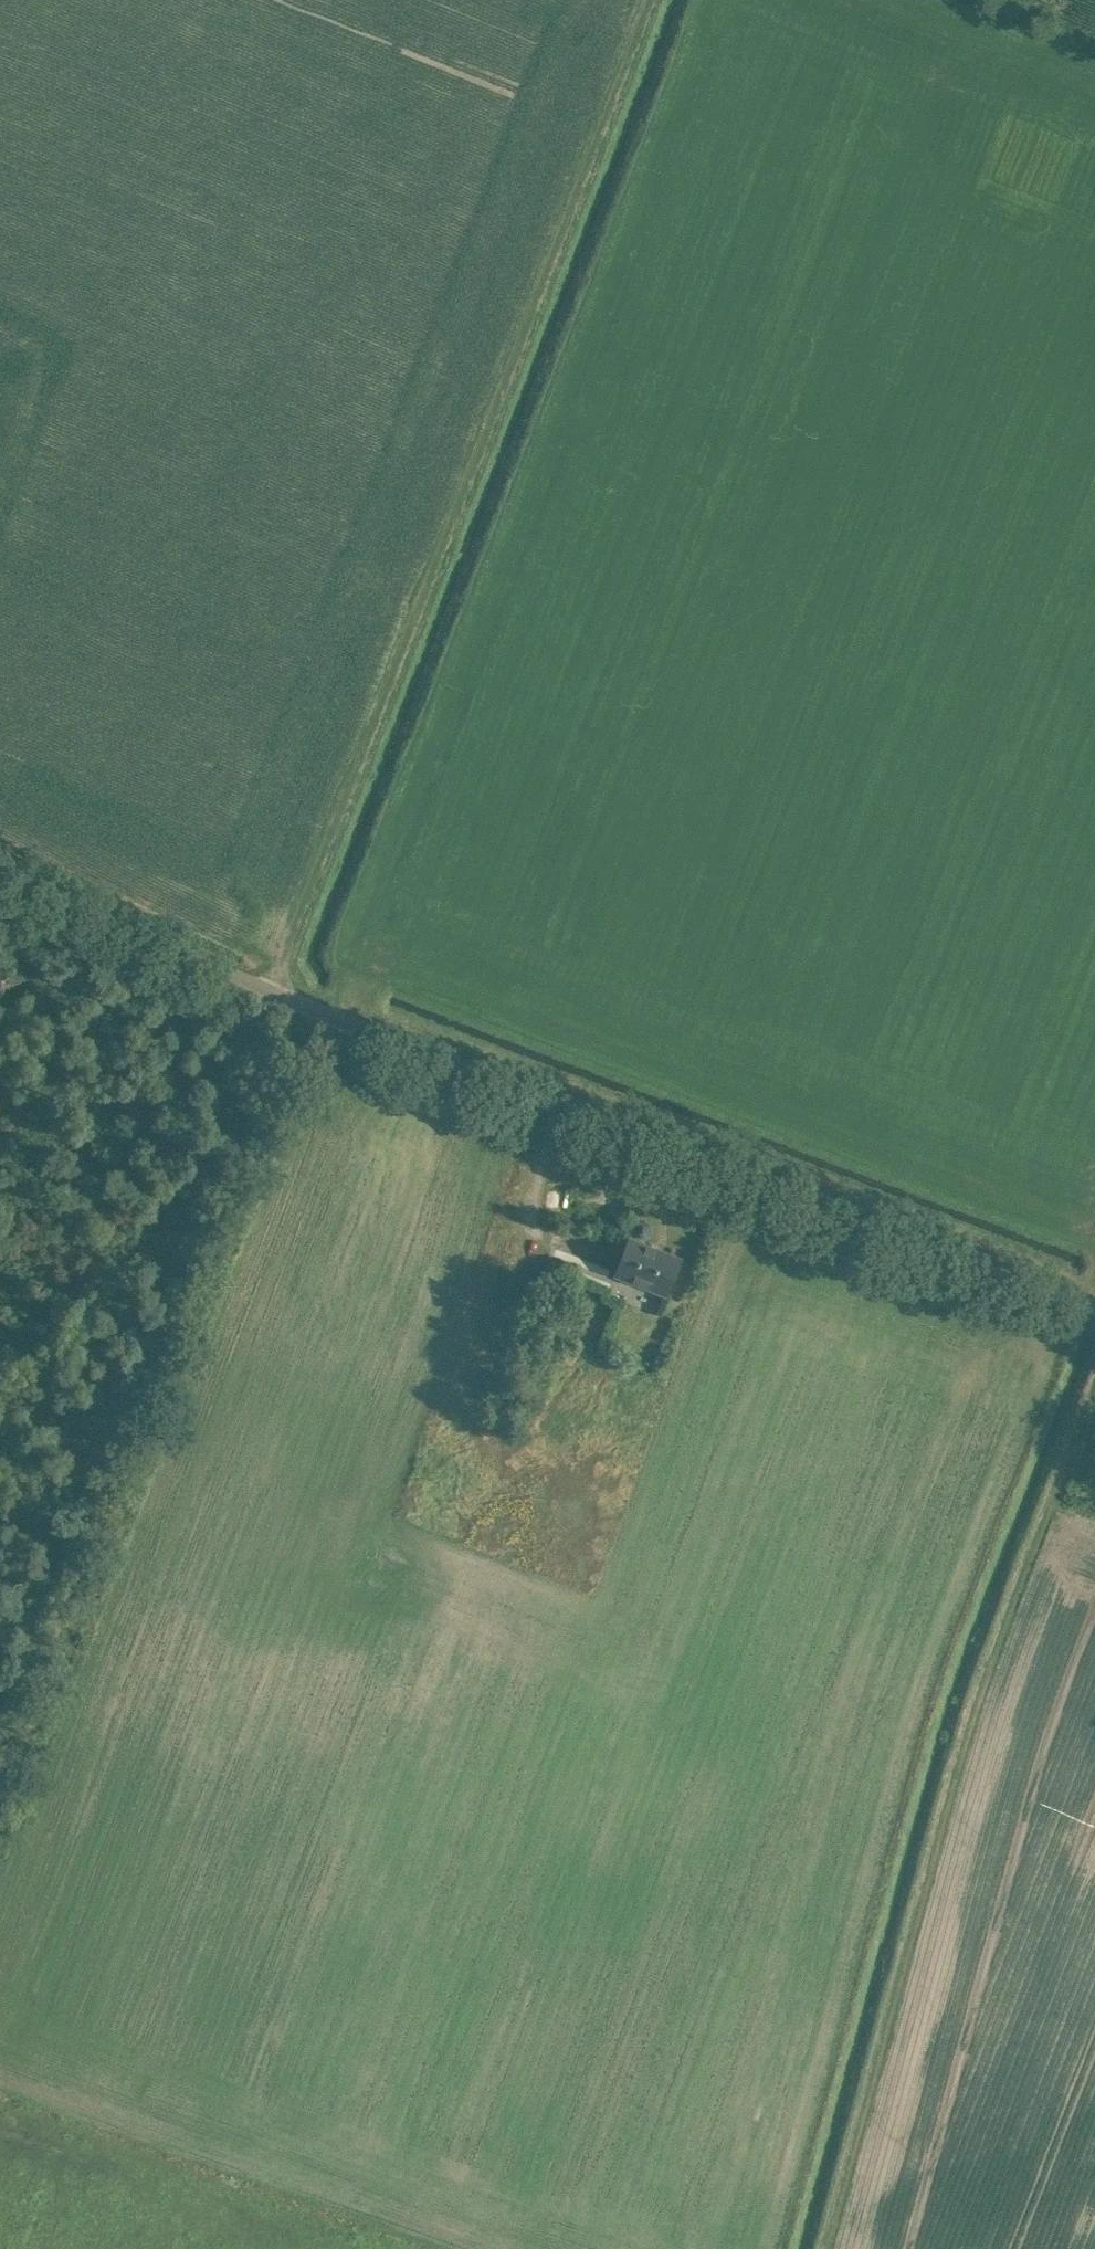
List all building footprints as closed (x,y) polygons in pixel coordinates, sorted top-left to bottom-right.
[(628,1237),(619,1260),(613,1273),(664,1294),(679,1259),(628,1237)] [(560,1341),(557,1349),(570,1353),(573,1346),(560,1341)]
